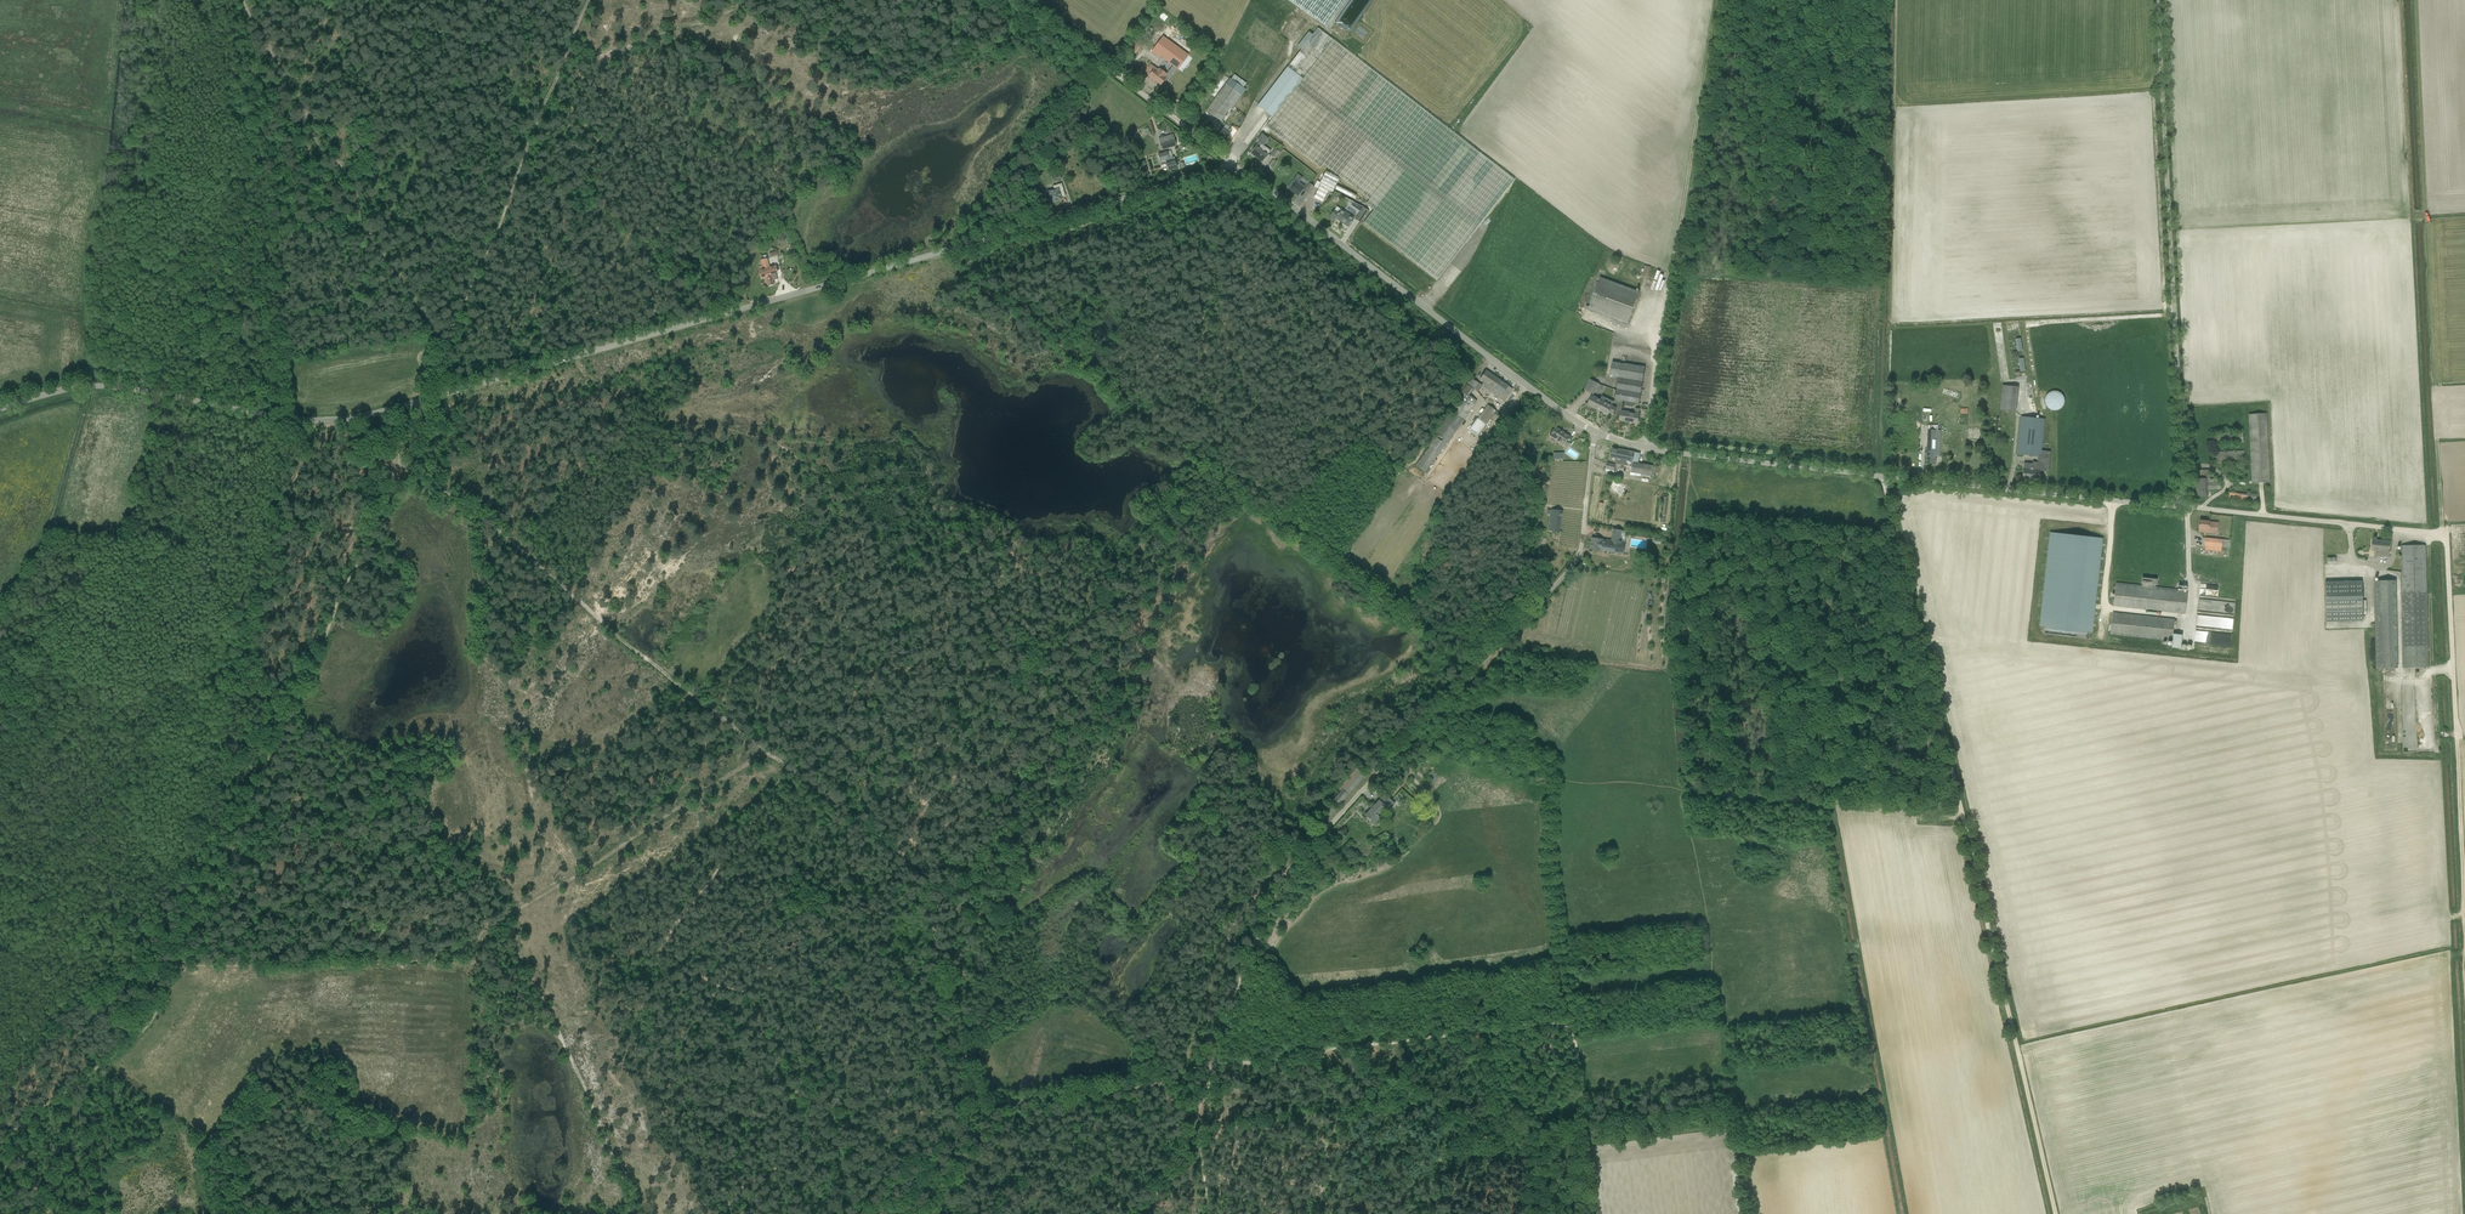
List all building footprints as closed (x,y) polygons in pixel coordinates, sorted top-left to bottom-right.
[(1326,26),(1345,0),(1289,0),(1326,26)] [(1312,35),(1309,32),(1297,46),(1301,49),(1257,106),(1266,112),(1270,116),(1273,118),(1266,127),(1282,139),(1320,169),(1324,164),(1369,200),(1366,204),(1374,210),(1364,223),(1437,280),(1514,180),(1333,40),(1318,28),(1312,35)] [(1163,36),(1151,52),(1157,56),(1158,55),(1177,69),(1189,55),(1163,36)] [(1131,46),(1137,50),(1142,44),(1136,39),(1131,46)] [(1161,85),(1165,80),(1166,78),(1165,77),(1167,74),(1160,69),(1158,70),(1151,64),(1145,73),(1149,76),(1161,85)] [(1230,78),(1206,111),(1221,121),(1230,108),(1231,109),(1246,89),(1230,78)] [(1226,141),(1230,135),(1229,134),(1232,131),(1229,129),(1226,132),(1223,129),(1218,135),(1226,141)] [(1173,134),(1159,139),(1162,150),(1177,145),(1173,134)] [(1259,147),(1256,145),(1251,153),(1263,162),(1271,151),(1261,144),(1259,147)] [(1275,159),(1280,152),(1275,149),(1270,156),(1275,159)] [(1177,168),(1174,157),(1169,158),(1167,151),(1158,154),(1160,161),(1165,159),(1168,171),(1177,168)] [(1330,187),(1329,190),(1332,192),(1339,178),(1326,171),(1320,182),(1322,183),(1330,187)] [(1298,196),(1303,190),(1305,187),(1294,178),(1287,187),(1291,190),(1290,190),(1298,196)] [(1054,189),(1047,191),(1051,203),(1060,200),(1061,200),(1062,199),(1061,197),(1066,196),(1062,183),(1053,186),(1054,189)] [(1309,194),(1314,187),(1310,183),(1304,191),(1309,194)] [(1322,202),(1329,190),(1330,187),(1322,183),(1314,198),(1322,202)] [(1360,222),(1368,210),(1364,207),(1355,219),(1360,222)] [(1334,220),(1335,218),(1348,227),(1354,218),(1341,209),(1339,213),(1334,210),(1330,217),(1334,220)] [(776,266),(770,268),(768,258),(761,260),(763,266),(759,266),(760,270),(759,270),(762,279),(766,277),(769,286),(774,284),(773,280),(777,279),(776,273),(778,272),(776,266)] [(1654,279),(1658,280),(1655,289),(1658,290),(1664,273),(1657,271),(1654,279)] [(1600,277),(1598,282),(1597,281),(1595,285),(1597,286),(1590,306),(1586,305),(1585,308),(1628,324),(1640,291),(1600,277)] [(2018,358),(2021,371),(2026,370),(2023,357),(2018,358)] [(1619,377),(1621,363),(1612,362),(1610,375),(1619,377)] [(1621,363),(1619,377),(1617,390),(1622,391),(1641,394),(1645,367),(1621,363)] [(1486,371),(1480,379),(1484,382),(1481,385),(1504,401),(1512,389),(1486,371)] [(1472,379),(1468,385),(1474,389),(1475,390),(1479,384),(1472,379)] [(1586,390),(1594,394),(1599,383),(1591,379),(1586,390)] [(2016,411),(2018,386),(2002,385),(2000,410),(2016,411)] [(1477,401),(1469,396),(1462,391),(1457,397),(1459,398),(1446,417),(1459,427),(1477,401)] [(1622,391),(1620,400),(1639,403),(1641,394),(1622,391)] [(2055,410),(2057,410),(2060,409),(2061,407),(2063,406),(2064,404),(2064,401),(2064,399),(2064,396),(2063,395),(2061,393),(2059,392),(2057,391),(2054,391),(2052,391),(2050,392),(2048,393),(2047,395),(2045,397),(2045,399),(2045,401),(2046,404),(2047,406),(2048,408),(2050,409),(2052,410),(2055,410)] [(1616,408),(1612,406),(1612,405),(1614,402),(1606,398),(1604,402),(1592,396),(1588,404),(1608,414),(1609,412),(1613,414),(1616,408)] [(1478,418),(1486,424),(1496,411),(1487,404),(1478,418)] [(1638,423),(1640,414),(1639,414),(1640,409),(1636,409),(1635,413),(1622,411),(1620,420),(1638,423)] [(2266,414),(2249,414),(2253,483),(2270,483),(2266,414)] [(2021,416),(2018,454),(2041,457),(2045,418),(2021,416)] [(1448,442),(1459,427),(1446,417),(1435,432),(1436,433),(1427,444),(1430,446),(1416,465),(1425,472),(1448,442)] [(1555,426),(1550,435),(1562,443),(1567,447),(1572,438),(1555,426)] [(1938,430),(1928,430),(1927,463),(1935,463),(1936,456),(1939,456),(1941,430),(1938,430)] [(2243,433),(2218,434),(2212,434),(2212,444),(2218,444),(2243,442),(2243,433)] [(1630,475),(1651,478),(1653,466),(1638,463),(1640,453),(1612,448),(1610,457),(1617,459),(1616,464),(1632,467),(1630,475)] [(2244,451),(2219,452),(2213,452),(2213,464),(2219,464),(2244,463),(2244,451)] [(2048,470),(2049,457),(2045,457),(2044,464),(2041,463),(2041,468),(2044,468),(2044,469),(2048,470)] [(2024,468),(2024,469),(2023,479),(2039,480),(2040,469),(2033,469),(2034,464),(2024,463),(2024,468)] [(2209,475),(2209,470),(2196,471),(2197,496),(2207,496),(2207,490),(2221,489),(2221,482),(2214,482),(2214,475),(2209,475)] [(2246,494),(2245,500),(2256,501),(2257,494),(2247,492),(2246,494)] [(1548,529),(1557,531),(1563,532),(1559,531),(1559,528),(1562,512),(1562,511),(1551,510),(1548,529)] [(2218,522),(2210,521),(2200,520),(2199,532),(2217,534),(2218,522)] [(1592,538),(1591,549),(1601,551),(1601,550),(1623,554),(1625,543),(1620,543),(1621,530),(1613,529),(1612,541),(1602,540),(1602,539),(1592,538)] [(2050,532),(2040,626),(2092,632),(2103,538),(2050,532)] [(2223,539),(2221,539),(2206,537),(2205,546),(2206,546),(2205,550),(2221,552),(2222,547),(2230,547),(2230,540),(2222,539),(2223,539)] [(2372,540),(2371,550),(2375,550),(2375,556),(2379,556),(2381,541),(2372,540)] [(2379,556),(2388,557),(2390,542),(2381,541),(2379,556)] [(2425,545),(2401,546),(2404,668),(2428,667),(2427,646),(2425,545)] [(2187,592),(2156,589),(2157,579),(2142,577),(2141,587),(2116,585),(2114,606),(2185,613),(2187,592)] [(2362,580),(2325,581),(2326,622),(2363,621),(2362,580)] [(2396,580),(2374,580),(2376,668),(2398,668),(2396,580)] [(2217,597),(2219,584),(2204,582),(2204,588),(2200,588),(2199,595),(2217,597)] [(2177,622),(2177,620),(2113,613),(2110,634),(2172,641),(2174,622),(2177,622)] [(2182,635),(2173,634),(2172,648),(2181,649),(2182,635)] [(1348,794),(1344,790),(1341,788),(1333,797),(1340,803),(1348,794)] [(1365,815),(1370,819),(1374,823),(1380,817),(1378,815),(1385,807),(1388,810),(1395,803),(1385,794),(1365,815)]
